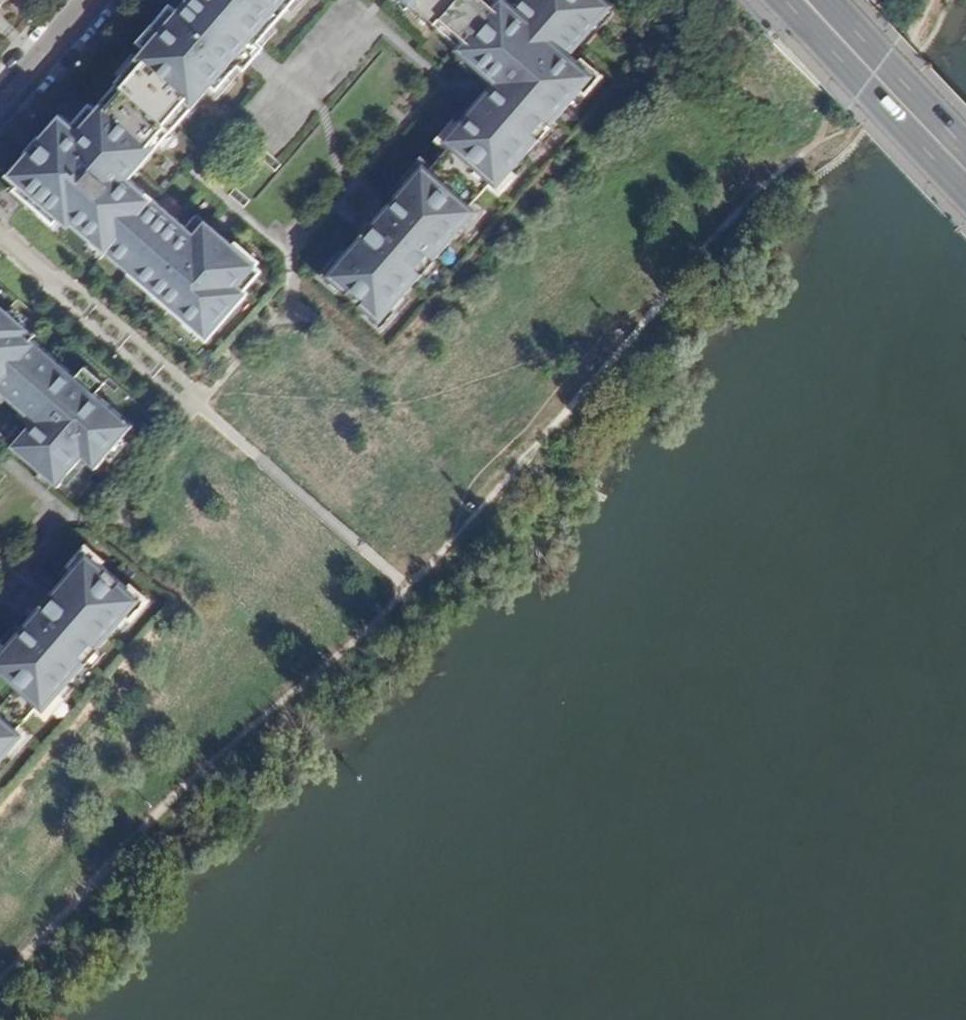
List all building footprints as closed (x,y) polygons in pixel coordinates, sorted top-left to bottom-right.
[(75,121),(59,106),(8,162),(207,330),(265,265),(137,164),(273,0),(176,0),(75,121)] [(464,29),(458,41),(493,74),(438,133),(450,142),(432,162),(423,156),(325,267),(380,316),(479,201),(472,196),(491,175),(500,180),(598,64),(580,52),(618,1),(617,0),(428,0),(464,29)] [(33,413),(12,438),(57,478),(81,451),(95,461),(130,418),(24,324),(29,319),(0,293),(0,386),(33,413)] [(33,730),(25,723),(36,709),(45,715),(148,593),(86,545),(0,645),(0,766),(33,730)]
